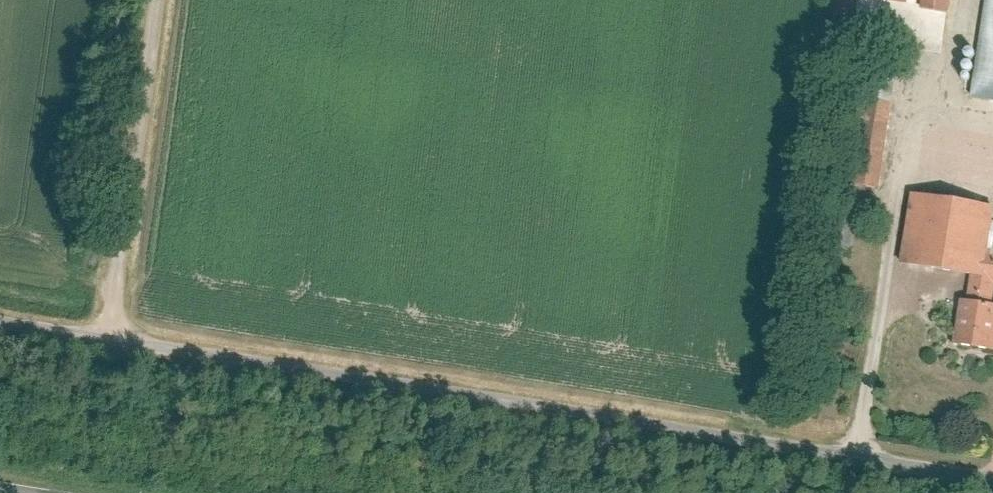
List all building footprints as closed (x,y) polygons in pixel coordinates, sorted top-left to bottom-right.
[(965,99),(992,104),(992,0),(982,0),(965,99)] [(836,205),(875,211),(896,92),(856,85),(836,205)] [(987,211),(907,198),(895,270),(975,283),(987,211)] [(981,255),(977,287),(992,289),(992,256),(981,255)] [(992,308),(950,301),(942,347),(984,354),(992,308)]
